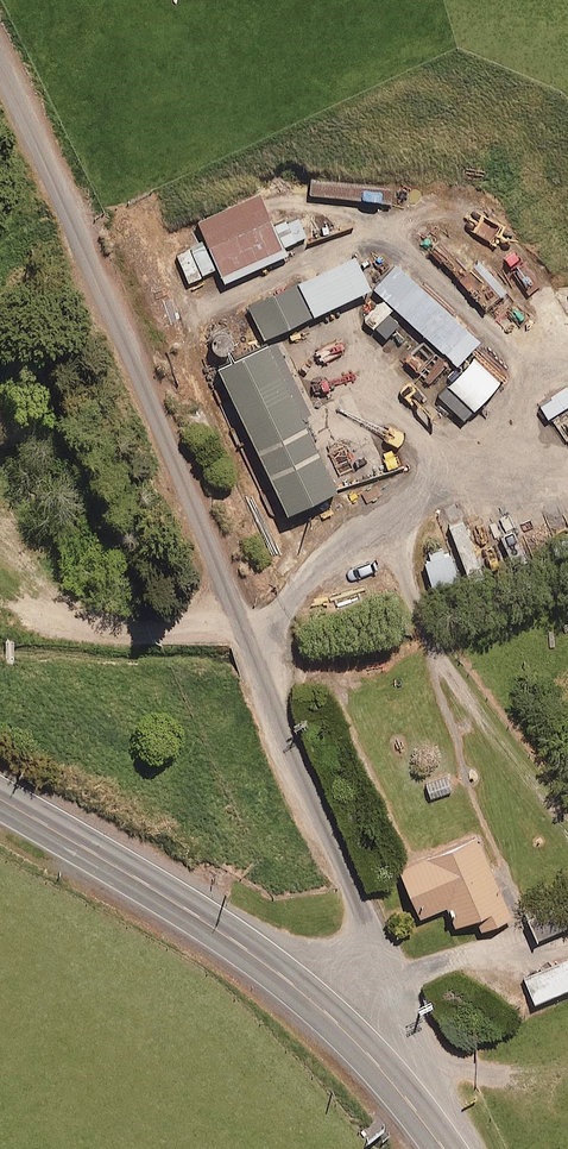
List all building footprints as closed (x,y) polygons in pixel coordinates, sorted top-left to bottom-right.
[(313,180),(311,195),(392,204),(393,188),(313,180)] [(291,240),(265,186),(204,215),(230,269),(291,240)] [(379,276),(363,241),(262,289),(279,324),(379,276)] [(205,244),(191,251),(202,275),(217,268),(205,244)] [(202,275),(191,251),(190,250),(177,256),(190,283),(203,277),(202,275)] [(493,328),(412,253),(388,279),(470,354),(493,328)] [(341,473),(272,327),(220,352),(290,497),(341,473)] [(501,383),(476,359),(440,396),(465,420),(501,383)] [(542,408),(550,419),(567,407),(567,391),(542,408)] [(463,519),(449,524),(470,578),(484,573),(463,519)] [(461,580),(451,550),(445,552),(444,547),(429,551),(431,557),(425,559),(435,588),(461,580)] [(453,792),(448,774),(426,781),(431,798),(453,792)] [(512,918),(478,837),(401,870),(422,918),(448,906),(457,927),(478,918),(483,931),(512,918)] [(539,941),(567,928),(567,903),(529,920),(539,941)] [(526,979),(536,1003),(567,989),(567,961),(526,979)]
